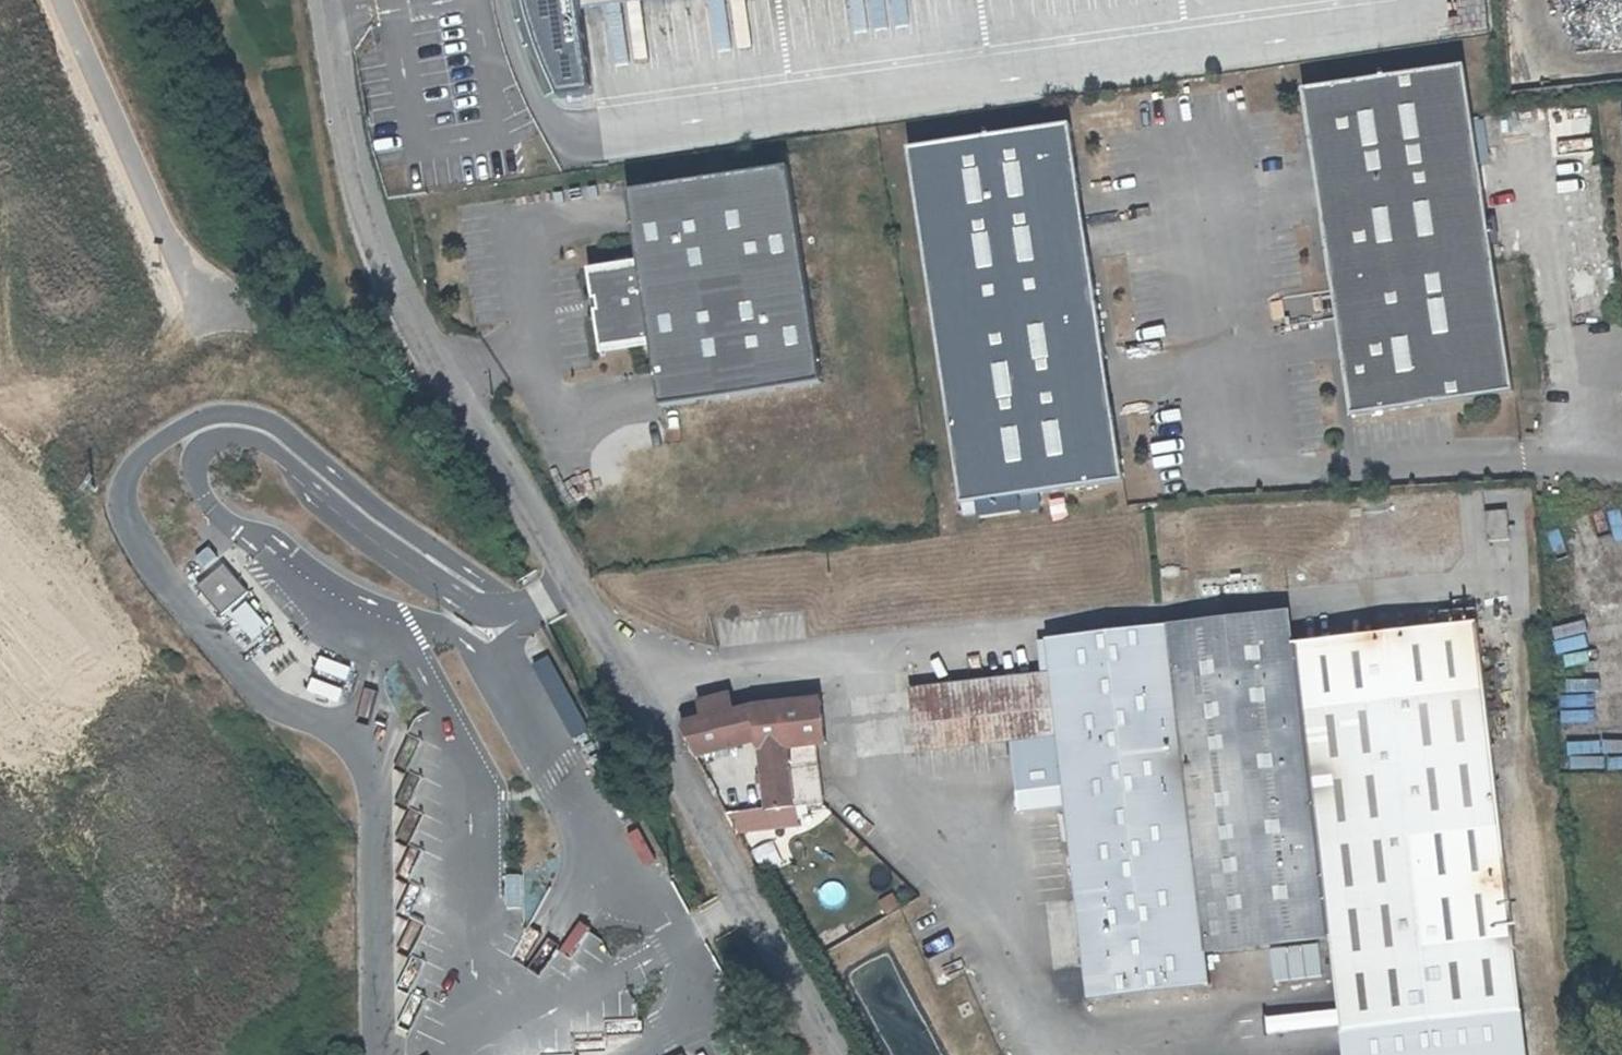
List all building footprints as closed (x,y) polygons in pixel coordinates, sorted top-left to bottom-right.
[(1458,65),(1297,89),(1345,416),(1507,392),(1458,65)] [(1059,127),(907,150),(960,506),(1113,483),(1059,127)] [(812,385),(778,169),(617,195),(628,269),(581,276),(580,272),(578,273),(591,358),(593,358),(593,353),(641,346),(651,411),(812,385)] [(1504,512),(1483,513),(1485,540),(1505,539),(1504,512)] [(222,569),(197,590),(219,615),(244,595),(222,569)] [(1334,1030),(1514,1010),(1473,625),(1283,644),(1280,613),(1038,638),(1041,672),(910,686),(917,749),(1005,740),(1053,736),(1058,787),(1080,1000),(1203,987),(1199,950),(1325,934),(1334,1030)] [(700,713),(675,719),(694,752),(695,753),(751,738),(759,803),(724,808),(734,827),(789,816),(780,748),(816,743),(810,693),(753,698),(730,704),(725,689),(696,698),(700,713)] [(1053,736),(1005,740),(1011,792),(1058,787),(1053,736)] [(1334,1030),(1337,1054),(1519,1054),(1514,1010),(1334,1030)]
